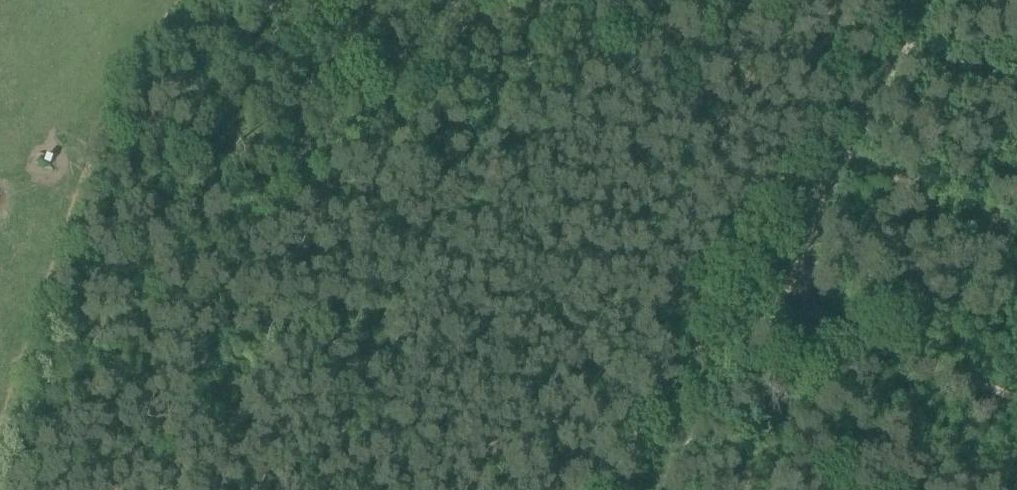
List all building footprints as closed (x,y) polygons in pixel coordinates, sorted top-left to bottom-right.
[(43,151),(40,153),(39,157),(40,160),(52,164),(54,155),(54,154),(48,153),(43,151)]
